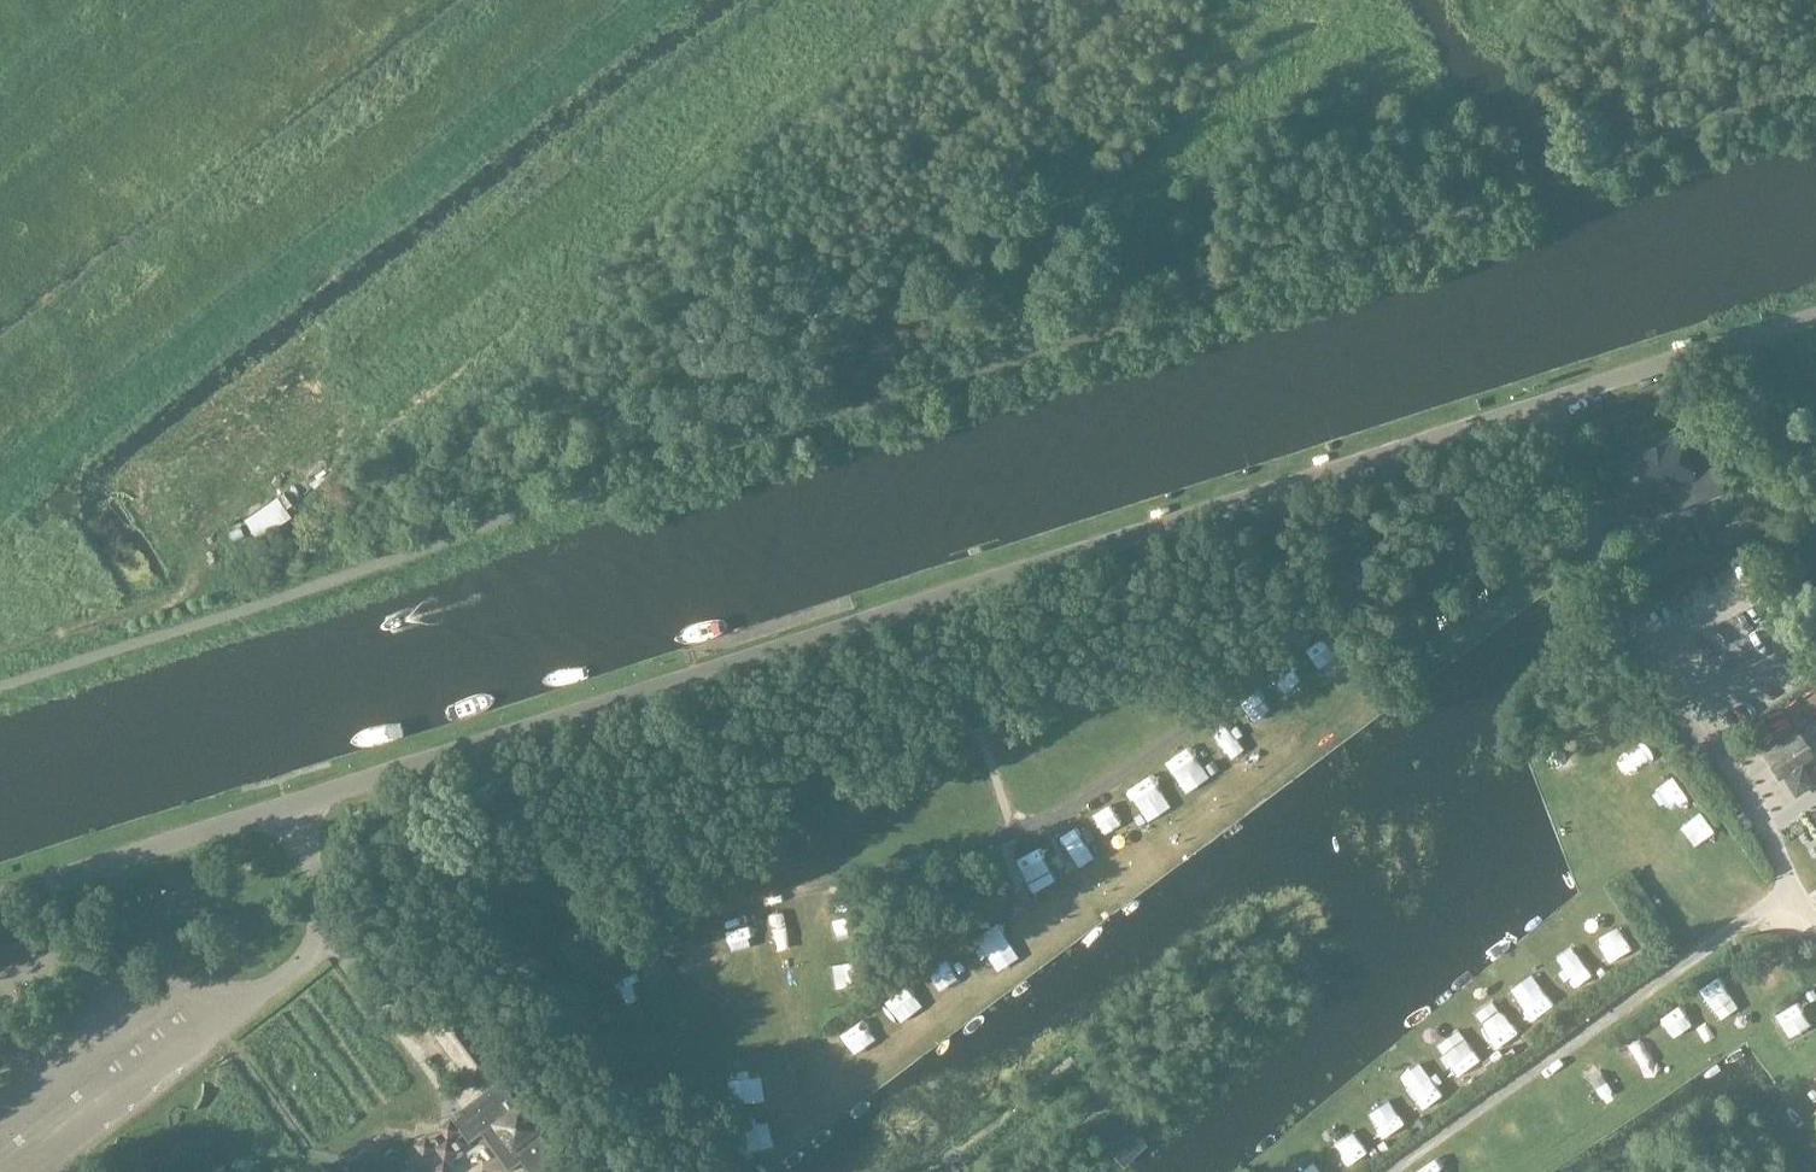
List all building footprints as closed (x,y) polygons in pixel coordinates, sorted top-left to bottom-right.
[(1676,436),(1616,459),(1634,506),(1669,492),(1676,510),(1678,509),(1674,499),(1717,482),(1721,493),(1723,492),(1701,436),(1679,444),(1676,436)] [(1446,489),(1443,481),(1429,486),(1431,494),(1446,489)] [(1707,623),(1697,628),(1711,658),(1721,654),(1707,623)] [(1815,713),(1815,693),(1807,699),(1815,713)] [(1815,760),(1800,737),(1763,761),(1778,784),(1815,760)] [(1539,751),(1551,770),(1571,758),(1559,738),(1539,751)] [(1160,766),(1171,780),(1194,762),(1182,748),(1160,766)] [(1184,790),(1200,775),(1191,765),(1175,780),(1184,790)] [(1144,824),(1167,810),(1148,776),(1125,789),(1144,824)] [(1649,793),(1660,816),(1680,807),(1670,784),(1649,793)] [(1062,870),(1087,860),(1073,826),(1049,835),(1062,870)] [(1013,878),(1041,866),(1033,847),(1005,859),(1013,878)] [(998,932),(1016,916),(1005,904),(987,921),(998,932)] [(1015,915),(1001,934),(1012,943),(1027,924),(1015,915)] [(1607,954),(1627,942),(1619,930),(1600,942),(1607,954)] [(972,932),(958,946),(969,957),(983,943),(972,932)] [(915,976),(939,1006),(961,988),(936,958),(915,976)] [(639,969),(643,983),(665,977),(661,963),(639,969)] [(821,997),(857,996),(856,982),(844,982),(844,969),(820,970),(821,997)] [(905,988),(882,996),(887,1011),(910,1002),(905,988)] [(895,1016),(909,1030),(928,1010),(913,996),(895,1016)] [(1781,1038),(1805,1029),(1796,1002),(1771,1011),(1781,1038)] [(454,1013),(431,1031),(469,1082),(492,1064),(454,1013)] [(866,1014),(837,1034),(848,1050),(876,1030),(866,1014)] [(1485,1034),(1493,1048),(1515,1034),(1506,1020),(1485,1034)] [(851,1052),(862,1066),(886,1046),(875,1032),(851,1052)] [(746,1105),(763,1098),(754,1074),(737,1081),(746,1105)] [(451,1119),(469,1144),(481,1135),(509,1171),(510,1171),(521,1164),(528,1171),(562,1171),(565,1170),(500,1083),(471,1104),(451,1119)] [(1113,1111),(1096,1127),(1106,1137),(1099,1143),(1115,1161),(1122,1169),(1146,1148),(1140,1140),(1113,1111)] [(1395,1111),(1370,1129),(1379,1141),(1403,1123),(1395,1111)] [(741,1159),(753,1156),(747,1129),(735,1131),(741,1159)] [(1343,1163),(1364,1155),(1360,1144),(1338,1152),(1343,1163)]
